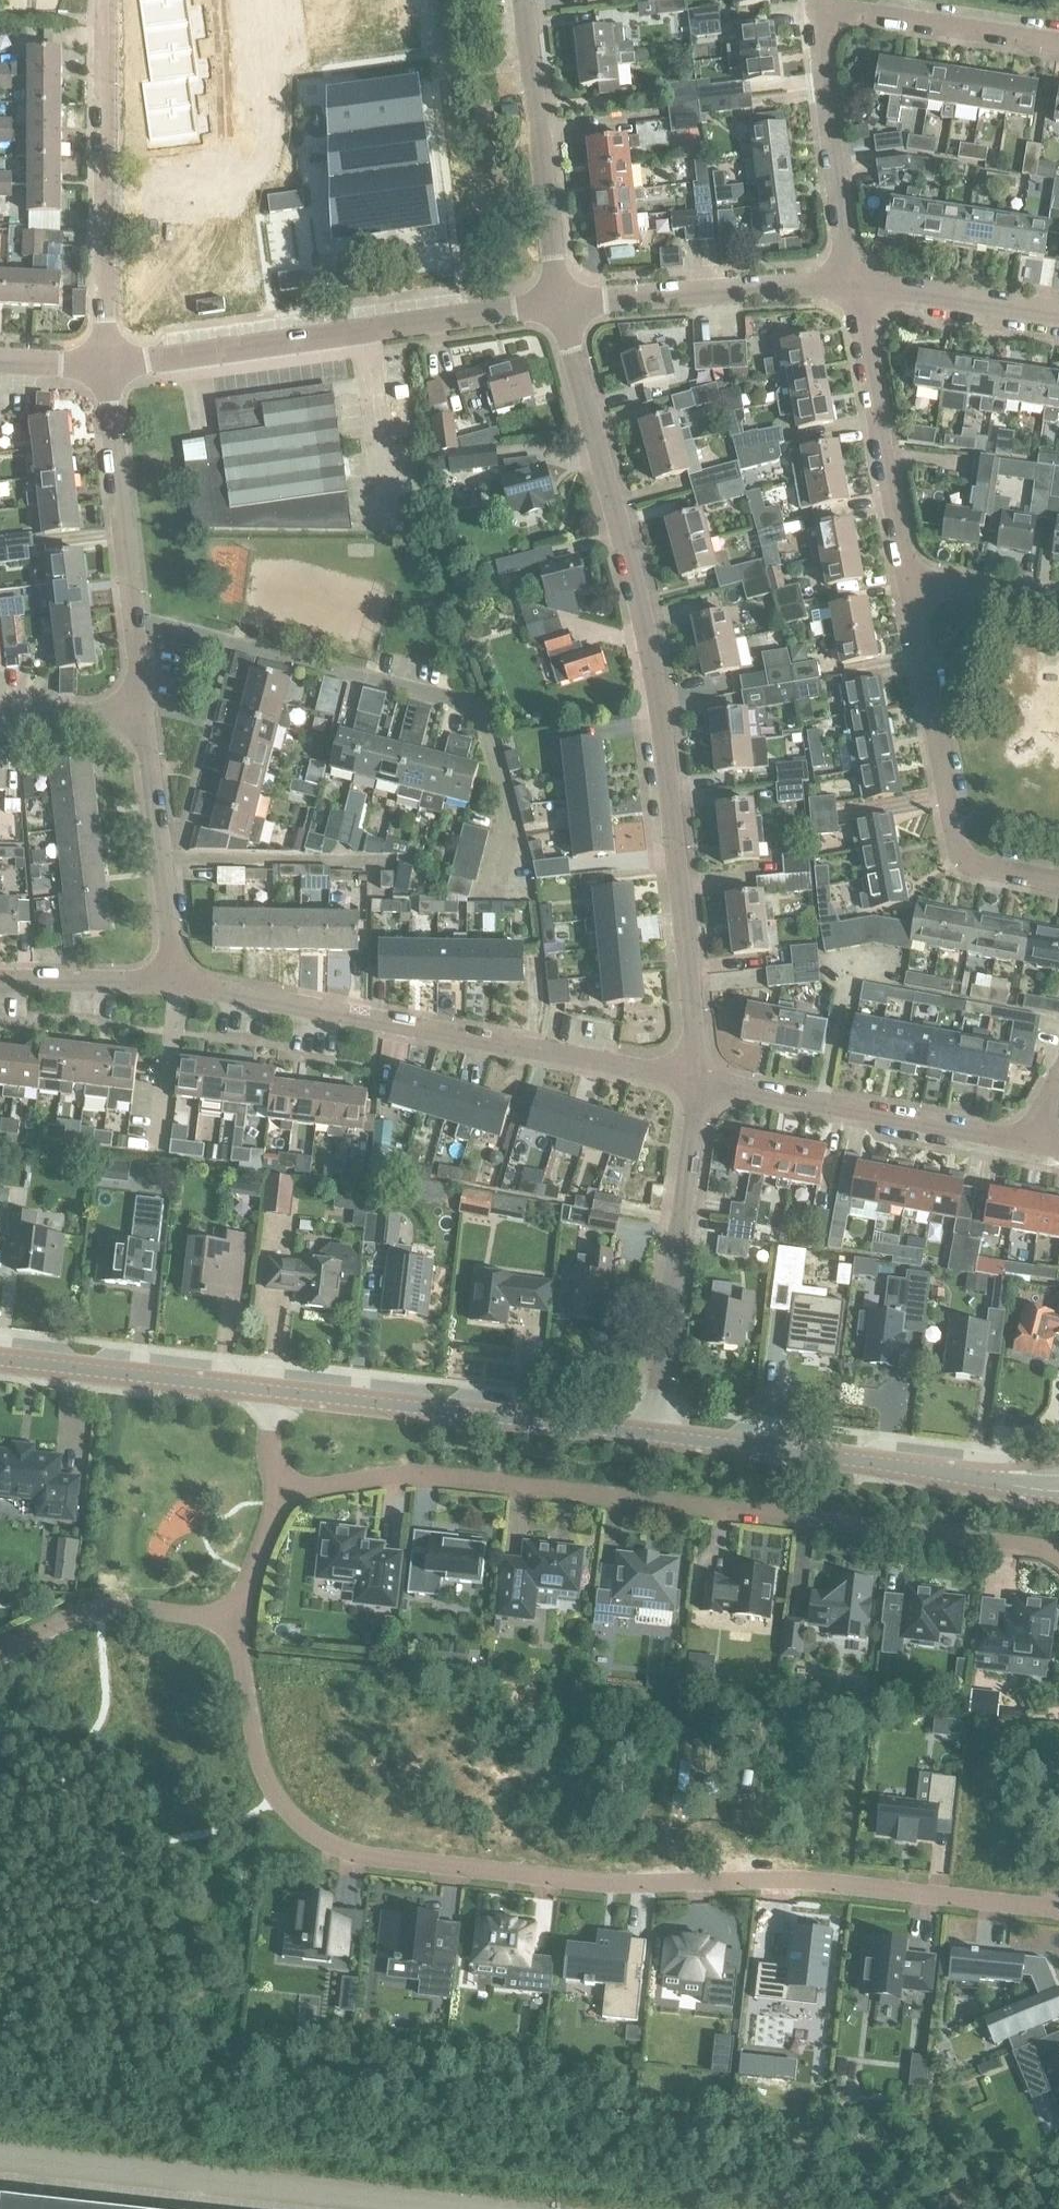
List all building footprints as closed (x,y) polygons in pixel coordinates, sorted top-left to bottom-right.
[(190,0),(143,0),(140,0),(144,28),(193,21),(190,0)] [(343,11),(350,10),(351,12),(403,5),(402,0),(342,0),(343,11)] [(687,0),(686,0),(656,3),(658,17),(688,13),(688,11),(687,0)] [(719,7),(688,11),(688,13),(689,24),(720,21),(719,7)] [(336,12),(310,16),(311,31),(338,27),(336,12)] [(197,49),(193,21),(144,28),(148,55),(197,49)] [(720,21),(689,24),(691,38),(722,34),(720,21)] [(611,28),(576,32),(579,62),(635,56),(634,43),(625,44),(623,25),(611,26),(611,28)] [(741,46),(728,47),(729,59),(742,57),(778,53),(774,25),(739,29),(741,46)] [(54,26),(45,26),(45,44),(54,43),(54,26)] [(224,32),(215,33),(217,46),(226,45),(224,32)] [(217,46),(215,33),(207,34),(209,47),(217,46)] [(226,45),(217,46),(219,58),(228,57),(226,45)] [(217,46),(209,47),(210,59),(219,58),(217,46)] [(151,80),(143,81),(143,84),(176,79),(200,76),(197,49),(148,55),(151,80)] [(13,78),(18,78),(30,78),(62,78),(62,51),(30,51),(30,65),(13,65),(13,66),(13,78)] [(778,53),(742,57),(746,85),(781,81),(778,53)] [(635,56),(579,62),(582,88),(600,87),(601,96),(621,94),(618,67),(636,65),(635,56)] [(881,61),(876,94),(891,97),(887,119),(888,120),(898,121),(899,121),(900,121),(902,108),(903,108),(904,108),(910,65),(881,61)] [(910,65),(904,108),(912,109),(913,100),(931,103),(936,69),(910,65)] [(13,78),(13,66),(0,66),(0,78),(13,78)] [(936,69),(931,103),(944,105),(942,118),(953,120),(955,106),(957,107),(962,73),(936,69)] [(962,73),(957,107),(982,111),(987,77),(962,73)] [(176,79),(143,84),(146,112),(196,104),(193,80),(201,79),(200,76),(176,79)] [(987,77),(982,111),(1009,115),(1014,81),(987,77)] [(0,78),(0,89),(13,89),(13,78),(0,78)] [(30,78),(30,105),(62,105),(62,78),(30,78)] [(696,81),(686,82),(666,85),(668,106),(701,101),(700,87),(697,87),(696,81)] [(1039,85),(1014,81),(1009,115),(1034,118),(1039,85)] [(728,83),(700,87),(701,101),(730,98),(728,83)] [(223,88),(214,89),(216,102),(225,101),(223,88)] [(214,89),(206,90),(208,103),(216,102),(214,89)] [(421,93),(337,103),(343,150),(337,150),(342,191),(337,192),(343,244),(438,232),(421,93)] [(735,97),(730,98),(701,101),(703,115),(737,111),(735,97)] [(227,113),(225,101),(216,102),(218,115),(227,113)] [(701,101),(668,106),(670,120),(701,116),(703,115),(701,101)] [(218,115),(216,102),(208,103),(209,116),(218,115)] [(200,135),(196,104),(146,112),(150,141),(200,135)] [(30,105),(30,133),(62,133),(62,105),(30,105)] [(788,126),(787,127),(785,113),(752,118),(753,131),(756,159),(792,155),(788,126)] [(702,129),(701,116),(670,120),(672,133),(702,129)] [(13,132),(13,120),(0,120),(0,132),(13,132)] [(868,126),(851,128),(853,141),(870,139),(868,126)] [(0,132),(0,143),(13,143),(13,142),(13,133),(13,132),(0,132)] [(62,133),(30,133),(30,160),(62,160),(62,133)] [(874,137),(876,153),(903,149),(901,133),(874,137)] [(627,138),(628,140),(589,145),(591,167),(590,167),(591,174),(593,174),(592,172),(632,168),(630,150),(640,149),(639,136),(627,138)] [(921,152),(923,138),(909,136),(907,150),(921,152)] [(923,138),(921,152),(935,155),(937,140),(923,138)] [(961,144),(959,158),(973,161),(975,146),(961,144)] [(1042,146),(1028,144),(1023,174),(1037,176),(1042,146)] [(975,146),(973,161),(987,163),(989,148),(975,146)] [(694,157),(694,161),(697,183),(709,182),(706,155),(694,157)] [(792,155),(756,159),(759,186),(795,181),(792,155)] [(908,155),(877,160),(879,174),(910,170),(908,155)] [(62,160),(30,160),(30,187),(62,187),(62,160)] [(953,175),(955,164),(937,160),(935,172),(953,175)] [(967,166),(955,164),(953,175),(965,177),(967,166)] [(635,194),(635,191),(632,168),(592,172),(593,174),(595,193),(593,193),(593,200),(595,199),(595,198),(635,194)] [(724,172),(714,174),(716,193),(727,192),(726,188),(724,172)] [(13,185),(13,174),(0,174),(0,185),(13,185)] [(988,174),(986,185),(1002,188),(1004,177),(988,174)] [(1004,177),(1002,188),(1017,190),(1019,179),(1004,177)] [(1055,180),(1051,209),(1058,211),(1058,180),(1055,180)] [(759,186),(762,209),(752,210),(753,213),(798,207),(795,181),(759,186)] [(0,185),(0,197),(13,197),(13,185),(0,185)] [(62,187),(30,187),(30,214),(62,214),(62,187)] [(882,217),(879,239),(909,243),(910,238),(915,239),(921,197),(922,191),(909,189),(907,202),(893,200),(891,218),(882,217)] [(635,191),(635,194),(595,198),(595,199),(597,219),(596,220),(596,225),(598,225),(598,224),(638,220),(636,203),(647,202),(645,190),(635,191)] [(286,195),(289,212),(306,210),(303,192),(286,195)] [(727,192),(716,193),(718,204),(728,203),(727,192)] [(289,212),(286,195),(269,197),(271,214),(289,212)] [(921,197),(915,239),(916,239),(942,243),(948,208),(932,206),(933,198),(922,197),(921,197)] [(712,199),(696,201),(697,211),(699,211),(712,209),(713,209),(712,199)] [(798,207),(753,213),(757,246),(758,246),(759,254),(782,252),(780,235),(801,232),(798,207)] [(973,212),(948,208),(942,243),(968,247),(973,212)] [(699,211),(701,241),(715,240),(712,209),(699,211)] [(701,241),(699,211),(697,211),(685,212),(686,230),(687,242),(701,241)] [(686,230),(685,212),(672,214),(673,231),(686,230)] [(737,264),(735,238),(733,212),(718,213),(722,265),(737,264)] [(973,212),(968,247),(994,251),(999,216),(973,212)] [(1025,220),(999,216),(994,251),(1020,255),(1025,220)] [(598,224),(598,225),(601,245),(598,245),(599,251),(641,246),(639,232),(649,231),(648,219),(638,220),(598,224)] [(1051,224),(1025,220),(1020,255),(1046,258),(1051,224)] [(227,241),(225,225),(216,226),(218,242),(227,241)] [(36,232),(30,231),(25,231),(24,257),(35,257),(36,232)] [(36,232),(35,257),(46,258),(47,246),(48,232),(36,232)] [(61,233),(48,232),(47,246),(63,246),(64,233),(61,233)] [(172,232),(163,233),(165,249),(174,247),(172,232)] [(801,239),(786,241),(787,254),(803,252),(801,239)] [(227,241),(218,242),(220,257),(229,256),(227,241)] [(174,247),(165,249),(167,264),(176,263),(174,247)] [(220,257),(198,260),(204,307),(258,300),(252,253),(229,256),(220,257)] [(34,275),(35,275),(33,308),(60,309),(62,277),(48,276),(49,258),(46,258),(35,257),(34,275)] [(176,263),(167,264),(144,267),(150,314),(204,307),(198,260),(176,263)] [(294,291),(292,273),(280,275),(282,292),(294,291)] [(35,275),(8,274),(6,306),(33,308),(35,275)] [(73,292),(73,307),(76,307),(86,307),(87,307),(87,292),(80,292),(73,292)] [(821,337),(802,341),(801,332),(776,337),(780,359),(788,357),(791,374),(827,367),(821,337)] [(748,342),(730,343),(731,369),(736,369),(748,368),(750,368),(748,342)] [(731,369),(730,343),(711,345),(712,370),(731,369)] [(712,370),(711,345),(697,346),(698,371),(712,370)] [(668,348),(626,360),(634,388),(676,376),(668,348)] [(944,393),(949,359),(923,355),(918,389),(944,393)] [(949,359),(944,393),(970,396),(975,363),(949,359)] [(512,363),(459,377),(463,393),(486,386),(493,413),(514,408),(513,402),(535,396),(526,362),(513,365),(512,363)] [(975,363),(970,396),(982,398),(980,412),(994,414),(995,407),(996,400),(1001,367),(975,363)] [(792,376),(775,379),(777,390),(781,389),(777,394),(779,404),(796,401),(797,402),(832,395),(827,367),(791,374),(792,376)] [(995,407),(994,414),(1002,415),(1006,412),(1008,402),(1022,404),(1027,371),(1001,367),(996,400),(995,407)] [(748,368),(736,369),(737,380),(750,379),(748,368)] [(1027,371),(1022,404),(1046,408),(1049,408),(1055,375),(1027,371)] [(1046,408),(1044,418),(1058,420),(1058,375),(1055,375),(1049,408),(1046,408)] [(445,405),(441,380),(426,384),(430,408),(445,405)] [(722,400),(721,398),(717,383),(689,390),(695,408),(722,400)] [(740,388),(722,391),(726,413),(744,410),(740,388)] [(255,490),(344,478),(337,427),(339,427),(335,394),(230,408),(229,400),(193,405),(195,422),(186,423),(190,447),(198,446),(204,487),(195,488),(200,522),(217,519),(218,528),(259,523),(255,490)] [(796,401),(779,404),(782,417),(799,414),(801,429),(837,422),(832,395),(797,402),(796,401)] [(726,413),(725,414),(729,428),(728,428),(731,439),(733,438),(733,437),(745,434),(742,425),(746,419),(744,410),(726,413)] [(454,415),(433,418),(437,453),(459,450),(454,415)] [(676,415),(641,424),(649,453),(693,441),(690,429),(680,431),(676,415)] [(35,453),(71,448),(67,419),(31,423),(35,453)] [(910,426),(907,441),(934,445),(936,430),(910,426)] [(498,428),(490,431),(494,445),(502,443),(498,428)] [(758,430),(745,434),(733,437),(733,438),(737,456),(761,449),(763,449),(762,447),(758,432),(758,430)] [(946,436),(945,447),(961,449),(962,438),(946,436)] [(962,438),(961,449),(975,451),(977,440),(962,438)] [(1016,445),(990,441),(988,453),(1014,456),(1016,445)] [(700,469),(693,442),(646,453),(653,481),(688,472),(700,469)] [(782,456),(780,444),(762,447),(763,449),(767,464),(779,461),(782,456)] [(838,444),(791,452),(797,482),(843,474),(838,444)] [(1028,447),(1016,445),(1014,456),(1027,458),(1028,447)] [(494,446),(448,452),(451,470),(451,474),(499,468),(497,446),(494,446)] [(74,476),(71,448),(35,453),(38,480),(74,476)] [(761,449),(737,456),(741,471),(767,464),(763,449),(761,449)] [(1001,460),(978,456),(972,494),(995,498),(1001,460)] [(509,469),(512,478),(505,480),(514,511),(525,508),(527,516),(548,510),(546,502),(556,499),(547,468),(541,470),(538,460),(509,469)] [(717,487),(743,480),(738,462),(712,469),(717,487)] [(1035,481),(1033,495),(1051,498),(1055,467),(1038,465),(1037,465),(1035,481)] [(1051,498),(1058,499),(1058,468),(1055,467),(1051,498)] [(843,474),(797,482),(802,510),(849,502),(843,474)] [(38,480),(39,493),(28,495),(29,507),(41,506),(41,509),(77,504),(74,476),(38,480)] [(747,496),(743,480),(717,487),(721,503),(747,496)] [(996,497),(990,532),(1001,534),(999,548),(1032,553),(1037,518),(1030,517),(1009,514),(1011,500),(996,497)] [(81,531),(77,504),(41,509),(44,535),(81,531)] [(779,507),(764,511),(753,514),(758,533),(784,526),(779,507)] [(986,519),(983,518),(984,514),(951,509),(946,538),(979,543),(981,529),(984,529),(986,519)] [(677,549),(711,540),(704,512),(669,521),(677,549)] [(856,523),(819,529),(825,558),(861,551),(856,523)] [(784,526),(758,533),(762,548),(788,541),(784,526)] [(33,534),(0,538),(0,551),(29,548),(35,547),(33,534)] [(715,555),(711,540),(677,549),(685,577),(715,569),(716,573),(731,569),(726,552),(715,555)] [(29,548),(0,551),(0,564),(31,561),(29,548)] [(861,551),(825,558),(812,560),(814,571),(827,568),(830,586),(866,579),(861,551)] [(47,571),(36,573),(38,586),(38,588),(51,586),(86,582),(86,580),(83,553),(48,557),(47,557),(49,571),(47,571)] [(533,553),(499,562),(503,577),(537,568),(533,553)] [(548,583),(540,585),(544,600),(588,588),(576,556),(543,566),(548,583)] [(764,559),(739,566),(744,585),(769,578),(764,559)] [(773,593),(769,578),(744,585),(748,600),(773,593)] [(86,582),(51,586),(54,613),(90,609),(86,582)] [(799,585),(774,591),(774,593),(779,611),(804,604),(799,585)] [(15,618),(13,599),(0,600),(0,604),(2,619),(15,618)] [(830,610),(812,613),(814,624),(821,623),(824,638),(837,636),(874,629),(869,599),(830,607),(830,610)] [(808,618),(804,604),(779,611),(783,625),(808,618)] [(90,609),(54,613),(58,641),(93,637),(90,609)] [(730,613),(696,620),(703,648),(736,641),(746,638),(743,625),(733,628),(730,613)] [(556,617),(527,626),(532,642),(544,639),(558,685),(606,670),(599,648),(585,653),(581,642),(573,645),(569,632),(562,634),(556,617)] [(17,636),(15,618),(2,619),(4,638),(17,636)] [(958,618),(957,620),(947,631),(956,639),(967,626),(958,618)] [(837,636),(824,638),(827,653),(838,651),(841,666),(880,659),(879,657),(884,656),(885,652),(884,646),(881,643),(877,644),(875,631),(874,629),(837,636)] [(93,637),(58,641),(61,670),(97,665),(93,637)] [(742,668),(736,641),(703,648),(709,676),(742,668)] [(5,649),(8,668),(20,667),(19,657),(37,655),(36,646),(31,646),(31,644),(18,646),(18,648),(5,649)] [(806,645),(791,648),(794,663),(809,661),(806,645)] [(292,681),(254,671),(257,659),(232,652),(226,677),(249,683),(246,695),(248,695),(286,705),(287,704),(289,705),(294,702),(298,688),(295,683),(292,683),(292,681)] [(789,652),(765,656),(770,689),(794,685),(791,667),(789,652)] [(818,663),(791,667),(794,685),(821,681),(818,663)] [(326,678),(323,692),(340,696),(343,683),(326,678)] [(847,715),(889,708),(883,680),(842,687),(847,715)] [(821,681),(794,685),(796,704),(824,700),(821,681)] [(794,685),(770,689),(772,707),(796,704),(794,685)] [(224,701),(221,712),(242,718),(280,728),(290,731),(290,730),(292,723),(287,705),(286,705),(248,695),(245,707),(224,701)] [(326,707),(319,725),(331,730),(338,712),(326,707)] [(889,708),(847,715),(853,743),(894,737),(889,708)] [(744,712),(713,715),(706,715),(708,735),(715,734),(716,744),(752,740),(762,739),(759,710),(744,712)] [(354,734),(342,731),(332,769),(355,775),(371,714),(360,711),(354,734)] [(242,718),(221,712),(218,722),(239,728),(236,740),(274,750),(280,728),(242,718)] [(371,714),(355,775),(379,781),(383,769),(389,743),(376,740),(382,717),(371,714)] [(389,743),(383,769),(379,781),(401,787),(417,726),(405,723),(399,745),(389,743)] [(417,726),(401,787),(398,797),(421,804),(424,793),(434,754),(423,751),(422,751),(428,729),(417,726)] [(810,751),(823,749),(820,729),(807,731),(808,738),(810,751)] [(424,793),(421,804),(420,809),(442,815),(446,799),(462,738),(451,734),(445,757),(435,755),(434,754),(424,793)] [(899,764),(894,737),(853,743),(858,771),(899,764)] [(462,738),(446,799),(448,799),(470,805),(480,766),(469,763),(467,763),(473,740),(462,738)] [(212,746),(209,758),(230,764),(268,773),(274,750),(236,740),(233,752),(212,746)] [(571,772),(608,768),(604,740),(568,744),(571,772)] [(755,770),(752,740),(716,744),(719,774),(755,770)] [(823,749),(810,751),(813,768),(825,766),(823,749)] [(516,751),(506,754),(512,775),(522,772),(516,751)] [(8,793),(8,757),(0,757),(0,793),(8,793)] [(840,759),(844,787),(856,785),(851,757),(840,759)] [(55,796),(95,791),(93,773),(92,773),(91,758),(51,763),(55,796)] [(268,773),(209,758),(206,769),(227,775),(224,786),(262,796),(268,773)] [(776,784),(803,781),(809,781),(807,762),(776,765),(778,783),(776,783),(776,784)] [(899,764),(858,771),(863,800),(904,792),(899,764)] [(611,797),(608,768),(571,772),(574,801),(611,797)] [(324,778),(309,775),(307,783),(321,787),(324,778)] [(294,780),(291,792),(302,794),(305,783),(294,780)] [(524,781),(514,783),(519,805),(530,802),(524,781)] [(803,781),(776,784),(778,803),(804,801),(803,781)] [(221,798),(200,792),(197,802),(256,818),(262,797),(262,796),(224,786),(224,787),(221,798)] [(95,791),(55,796),(59,829),(99,824),(95,791)] [(811,818),(838,816),(836,796),(809,798),(811,818)] [(614,826),(611,797),(574,801),(577,830),(614,826)] [(211,833),(197,830),(192,851),(247,851),(249,844),(260,847),(267,821),(256,818),(197,802),(197,804),(194,815),(215,820),(211,833)] [(530,802),(519,805),(525,826),(535,823),(530,802)] [(755,802),(720,806),(723,835),(758,831),(763,831),(761,816),(756,817),(755,802)] [(325,838),(325,839),(326,839),(337,842),(345,813),(333,810),(325,838)] [(358,816),(345,813),(337,842),(338,843),(348,845),(351,846),(355,829),(358,816)] [(5,828),(21,827),(20,814),(4,815),(5,828)] [(893,814),(851,822),(857,852),(858,852),(899,845),(893,814)] [(839,833),(838,816),(811,818),(813,836),(839,833)] [(99,824),(59,829),(63,862),(103,857),(99,824)] [(464,825),(461,838),(486,845),(489,832),(477,828),(464,825)] [(614,826),(577,830),(580,858),(617,854),(614,826)] [(758,831),(723,835),(726,864),(761,861),(759,844),(764,843),(763,831),(758,831)] [(383,855),(387,842),(364,836),(360,852),(366,854),(383,855)] [(388,838),(387,842),(383,855),(408,855),(411,844),(388,838)] [(486,845),(461,838),(457,851),(483,857),(486,845)] [(535,863),(545,862),(540,841),(529,844),(535,863)] [(793,841),(762,845),(763,855),(794,851),(793,841)] [(904,873),(899,845),(858,852),(864,880),(904,873)] [(13,859),(17,859),(25,859),(25,849),(13,849),(0,849),(0,859),(13,859)] [(45,851),(33,852),(35,865),(47,864),(45,851)] [(457,851),(454,864),(480,870),(483,857),(457,851)] [(809,853),(782,855),(784,874),(784,875),(811,873),(809,853)] [(107,890),(103,857),(63,862),(66,895),(107,890)] [(545,862),(535,863),(538,880),(570,876),(569,860),(545,862)] [(480,870),(454,864),(451,877),(473,882),(476,883),(480,870)] [(414,868),(401,865),(395,892),(409,894),(414,868)] [(302,866),(280,866),(280,876),(294,876),(302,877),(302,866)] [(324,867),(302,866),(302,877),(324,877),(324,867)] [(817,886),(830,885),(828,866),(815,867),(817,886)] [(245,880),(246,870),(218,870),(218,886),(245,886),(245,880)] [(246,870),(245,880),(267,881),(267,870),(246,870)] [(330,882),(352,882),(352,872),(330,871),(330,882)] [(811,873),(784,875),(786,892),(786,894),(813,891),(811,873)] [(866,895),(861,896),(863,911),(910,903),(904,873),(864,880),(866,893),(866,895)] [(395,889),(395,874),(382,874),(382,889),(395,889)] [(473,882),(451,877),(447,893),(448,893),(468,898),(469,898),(473,882)] [(351,897),(352,885),(329,884),(328,897),(351,897)] [(830,885),(817,886),(818,904),(832,903),(830,885)] [(600,919),(637,915),(634,887),(597,890),(600,919)] [(107,890),(66,895),(61,896),(66,937),(82,935),(111,932),(107,890)] [(758,894),(730,897),(733,926),(767,923),(775,922),(773,909),(766,910),(764,894),(764,891),(758,892),(758,894)] [(0,900),(0,936),(20,936),(20,924),(20,901),(0,900)] [(37,912),(51,910),(50,901),(36,902),(37,912)] [(382,913),(382,901),(372,901),(372,913),(382,913)] [(382,901),(382,913),(401,913),(401,903),(401,901),(382,901)] [(439,914),(439,902),(419,902),(419,913),(439,914)] [(439,902),(439,914),(458,914),(458,902),(447,902),(439,902)] [(476,902),(476,904),(476,914),(484,914),(496,914),(496,903),(476,902)] [(913,943),(911,950),(924,953),(926,946),(941,949),(949,908),(920,902),(916,925),(913,943)] [(515,903),(496,903),(496,914),(497,914),(515,915),(515,903)] [(543,926),(554,925),(552,905),(541,906),(543,926)] [(949,908),(941,949),(970,954),(977,913),(949,908)] [(977,913),(970,954),(997,959),(1005,918),(977,913)] [(245,950),(246,914),(217,914),(217,949),(245,950)] [(246,914),(245,950),(274,950),(274,914),(246,914)] [(303,915),(274,914),(274,950),(303,950),(303,915)] [(400,927),(399,914),(378,915),(379,928),(400,927)] [(332,915),(303,915),(303,950),(331,951),(332,915)] [(360,915),(332,915),(331,951),(360,951),(360,915)] [(444,928),(444,915),(417,915),(417,928),(444,928)] [(637,915),(600,919),(587,920),(588,934),(602,933),(603,947),(640,944),(637,915)] [(873,916),(858,919),(863,946),(875,943),(873,916)] [(886,946),(891,920),(873,916),(875,943),(886,946)] [(1005,918),(997,959),(1025,964),(1033,923),(1005,918)] [(863,946),(858,919),(846,921),(851,948),(863,946)] [(904,922),(891,920),(886,946),(899,948),(904,922)] [(846,921),(834,924),(839,950),(851,948),(846,921)] [(904,922),(899,948),(911,951),(911,950),(913,943),(916,925),(904,922)] [(770,952),(767,923),(733,926),(736,955),(770,952)] [(1025,964),(1052,969),(1058,934),(1058,927),(1033,923),(1025,964)] [(839,950),(834,924),(821,926),(826,952),(839,950)] [(554,925),(543,926),(545,945),(556,944),(554,925)] [(82,935),(66,937),(64,937),(65,949),(83,946),(82,936),(82,935)] [(440,946),(439,981),(468,981),(468,947),(469,938),(456,938),(456,946),(440,946)] [(642,972),(640,944),(603,947),(606,976),(642,972)] [(795,966),(819,963),(818,944),(790,947),(792,965),(766,968),(766,969),(795,966)] [(411,980),(411,946),(383,945),(382,980),(411,980)] [(440,946),(411,946),(411,980),(439,981),(440,946)] [(468,947),(468,981),(480,981),(496,982),(497,947),(492,947),(468,947)] [(497,947),(496,982),(525,982),(525,948),(497,947)] [(548,982),(560,981),(558,962),(546,963),(548,982)] [(821,982),(819,963),(795,966),(797,985),(821,982)] [(795,966),(766,969),(768,988),(797,985),(795,966)] [(642,972),(606,976),(609,1004),(645,1000),(642,972)] [(907,972),(904,985),(933,990),(936,978),(935,978),(935,977),(907,972)] [(953,981),(936,978),(933,990),(951,994),(953,981)] [(560,981),(548,982),(551,1006),(571,1004),(569,980),(560,981)] [(888,998),(890,987),(863,982),(860,1001),(887,1006),(888,998)] [(989,1001),(992,989),(972,985),(970,998),(989,1001)] [(916,992),(890,987),(888,998),(914,1003),(916,992)] [(1009,992),(992,989),(989,1001),(1006,1004),(1009,992)] [(942,997),(916,992),(914,1003),(940,1008),(942,997)] [(1026,995),(1024,1008),(1043,1012),(1045,999),(1026,995)] [(968,1002),(942,997),(940,1008),(966,1013),(968,1002)] [(1043,1012),(1058,1015),(1058,1001),(1045,999),(1043,1012)] [(993,1007),(968,1002),(966,1013),(991,1018),(993,1007)] [(773,1045),(779,1012),(750,1006),(744,1040),(773,1045)] [(993,1007),(991,1018),(1014,1022),(1016,1011),(993,1007)] [(1016,1011),(1014,1022),(1013,1024),(1039,1029),(1041,1016),(1016,1011)] [(779,1012),(773,1045),(786,1048),(785,1052),(798,1055),(799,1050),(823,1055),(829,1021),(809,1017),(779,1012)] [(858,1018),(852,1053),(850,1063),(861,1065),(863,1056),(877,1058),(884,1023),(858,1018)] [(903,1063),(902,1073),(913,1075),(915,1065),(929,1068),(936,1032),(937,1024),(924,1022),(923,1030),(910,1027),(903,1063)] [(884,1023),(877,1058),(876,1068),(887,1070),(889,1060),(903,1063),(910,1027),(884,1023)] [(1039,1029),(1013,1024),(1011,1037),(1036,1042),(1039,1029)] [(955,1072),(953,1082),(965,1084),(966,1075),(981,1077),(987,1042),(989,1032),(975,1029),(973,1039),(961,1037),(955,1072)] [(929,1068),(927,1077),(938,1079),(940,1070),(955,1072),(961,1037),(936,1032),(929,1068)] [(1011,1037),(1009,1046),(1014,1046),(1013,1050),(1034,1055),(1036,1042),(1011,1037)] [(43,1051),(38,1090),(39,1090),(40,1080),(53,1082),(51,1093),(62,1094),(63,1083),(64,1083),(69,1044),(44,1041),(43,1051)] [(987,1042),(981,1077),(979,1087),(989,1089),(991,1079),(1006,1082),(1004,1091),(1006,1091),(1011,1064),(1031,1068),(1034,1055),(1013,1050),(1014,1046),(1009,1046),(987,1042)] [(69,1044),(64,1083),(87,1086),(92,1047),(69,1044)] [(0,1046),(0,1086),(4,1086),(3,1098),(14,1099),(20,1049),(0,1046)] [(92,1047),(87,1086),(100,1087),(99,1096),(109,1098),(116,1050),(92,1047)] [(20,1049),(14,1099),(25,1101),(26,1089),(38,1090),(43,1051),(20,1049)] [(116,1050),(109,1098),(108,1108),(119,1109),(120,1101),(134,1103),(140,1053),(116,1050)] [(203,1099),(208,1061),(184,1058),(179,1096),(202,1099),(203,1099)] [(203,1099),(202,1099),(201,1111),(213,1113),(214,1101),(227,1103),(232,1064),(208,1061),(203,1099)] [(232,1064),(227,1103),(225,1116),(238,1118),(238,1131),(247,1131),(249,1119),(250,1105),(255,1067),(232,1064)] [(255,1067),(250,1105),(249,1119),(258,1120),(260,1107),(273,1108),(276,1080),(277,1070),(255,1067)] [(420,1112),(431,1078),(403,1070),(393,1103),(420,1112)] [(458,1087),(431,1078),(420,1112),(448,1120),(458,1087)] [(276,1080),(273,1108),(271,1120),(285,1121),(284,1131),(295,1132),(296,1123),(301,1084),(276,1080)] [(324,1086),(301,1084),(296,1123),(319,1126),(324,1086)] [(324,1086),(319,1126),(342,1129),(347,1089),(324,1086)] [(458,1087),(448,1120),(462,1125),(458,1138),(471,1142),(475,1129),(486,1096),(458,1087)] [(369,1092),(347,1089),(342,1129),(364,1131),(369,1092)] [(557,1136),(568,1102),(540,1093),(530,1128),(557,1136)] [(486,1096),(475,1129),(502,1138),(513,1104),(486,1096)] [(595,1111),(568,1102),(557,1136),(585,1145),(595,1111)] [(595,1111),(585,1145),(612,1153),(623,1119),(595,1111)] [(650,1128),(623,1119),(612,1153),(640,1161),(650,1128)] [(11,1121),(1,1120),(0,1132),(0,1133),(9,1134),(11,1121)] [(20,1122),(11,1121),(9,1134),(18,1135),(20,1122)] [(56,1140),(58,1127),(48,1125),(46,1139),(56,1140)] [(67,1128),(58,1127),(56,1140),(65,1141),(67,1128)] [(103,1146),(105,1132),(94,1131),(93,1145),(103,1146)] [(113,1133),(105,1132),(103,1146),(111,1147),(113,1133)] [(744,1133),(737,1170),(752,1173),(747,1195),(761,1197),(765,1175),(772,1138),(744,1133)] [(120,1136),(118,1148),(128,1149),(129,1137),(120,1136)] [(772,1138),(765,1175),(773,1177),(778,1178),(779,1178),(777,1188),(790,1191),(792,1180),(799,1144),(772,1138)] [(188,1143),(172,1141),(170,1155),(186,1156),(194,1157),(196,1144),(188,1143)] [(197,1144),(196,1159),(203,1159),(205,1145),(197,1144)] [(799,1144),(792,1180),(819,1185),(826,1149),(799,1144)] [(219,1146),(217,1160),(227,1162),(229,1147),(219,1146)] [(384,1171),(386,1160),(388,1149),(374,1147),(370,1169),(384,1171)] [(243,1163),(245,1149),(233,1148),(231,1162),(243,1163)] [(251,1150),(245,1149),(243,1163),(250,1164),(251,1150)] [(409,1151),(407,1164),(419,1166),(421,1153),(409,1151)] [(393,1152),(392,1161),(405,1164),(407,1155),(393,1152)] [(492,1155),(490,1160),(492,1164),(497,1166),(501,1165),(504,1161),(504,1156),(500,1153),(496,1152),(492,1155)] [(290,1169),(292,1155),(279,1154),(278,1167),(290,1169)] [(298,1156),(292,1155),(290,1169),(296,1169),(298,1156)] [(840,1183),(828,1248),(843,1250),(849,1216),(850,1216),(852,1209),(864,1212),(866,1201),(873,1203),(880,1204),(883,1183),(886,1167),(888,1160),(877,1158),(875,1165),(861,1163),(863,1155),(861,1155),(861,1156),(860,1158),(860,1162),(855,1186),(840,1183)] [(336,1174),(338,1161),(326,1159),(324,1173),(336,1174)] [(367,1162),(349,1160),(347,1179),(364,1181),(367,1162)] [(386,1160),(384,1171),(403,1175),(405,1164),(392,1161),(386,1160)] [(103,1161),(101,1179),(112,1180),(115,1162),(103,1161)] [(345,1162),(338,1161),(336,1174),(343,1175),(345,1162)] [(879,1208),(878,1213),(888,1215),(891,1216),(893,1206),(897,1207),(905,1208),(912,1172),(913,1165),(903,1163),(901,1170),(888,1168),(886,1167),(883,1183),(880,1204),(879,1208)] [(405,1164),(403,1175),(422,1178),(425,1167),(419,1166),(407,1164),(405,1164)] [(458,1181),(460,1170),(441,1166),(439,1177),(458,1181)] [(905,1208),(903,1219),(917,1222),(920,1211),(921,1211),(926,1212),(931,1213),(938,1178),(939,1169),(928,1167),(927,1175),(914,1173),(912,1172),(905,1208)] [(460,1170),(458,1181),(478,1184),(480,1174),(460,1170)] [(931,1213),(929,1223),(943,1226),(945,1216),(957,1218),(958,1218),(963,1188),(964,1186),(964,1183),(966,1174),(954,1172),(953,1180),(939,1178),(938,1178),(931,1213)] [(293,1179),(270,1177),(267,1215),(289,1217),(293,1179)] [(984,1233),(984,1234),(999,1237),(1001,1226),(1002,1226),(1013,1228),(1019,1192),(1020,1184),(1010,1182),(1008,1190),(994,1188),(995,1180),(994,1180),(993,1188),(992,1192),(992,1193),(986,1223),(984,1233)] [(542,1185),(523,1182),(521,1193),(540,1196),(542,1185)] [(542,1185),(540,1196),(559,1200),(561,1189),(552,1187),(542,1186),(542,1185)] [(262,1186),(253,1186),(252,1198),(261,1199),(262,1186)] [(1019,1192),(1013,1228),(1038,1233),(1045,1197),(1046,1189),(1036,1187),(1034,1195),(1020,1193),(1019,1192)] [(494,1194),(464,1188),(460,1210),(490,1216),(494,1194)] [(596,1201),(594,1212),(620,1216),(623,1199),(598,1194),(596,1201)] [(761,1197),(747,1195),(745,1205),(759,1208),(761,1197)] [(594,1212),(596,1201),(577,1197),(575,1208),(594,1212)] [(1038,1233),(1058,1237),(1058,1200),(1045,1197),(1038,1233)] [(101,1260),(99,1280),(142,1285),(144,1270),(145,1257),(158,1259),(160,1246),(165,1201),(137,1198),(132,1242),(118,1241),(115,1262),(101,1260)] [(518,1199),(514,1219),(524,1221),(528,1201),(518,1199)] [(745,1205),(732,1203),(730,1221),(757,1225),(759,1208),(745,1205)] [(620,1216),(575,1208),(565,1206),(562,1223),(563,1223),(583,1227),(616,1233),(620,1216)] [(815,1208),(809,1245),(823,1247),(830,1211),(815,1208)] [(51,1234),(35,1231),(38,1214),(11,1210),(6,1248),(22,1250),(20,1271),(61,1276),(66,1235),(51,1234)] [(381,1213),(378,1244),(392,1246),(399,1247),(402,1216),(381,1213)] [(730,1221),(727,1239),(750,1242),(755,1243),(757,1225),(730,1221)] [(228,1232),(227,1246),(196,1243),(190,1292),(224,1296),(226,1280),(243,1281),(249,1235),(228,1232)] [(955,1235),(948,1271),(962,1273),(969,1237),(955,1235)] [(909,1237),(907,1248),(909,1248),(925,1251),(927,1239),(909,1237)] [(969,1237),(962,1273),(968,1274),(976,1275),(982,1240),(969,1237)] [(719,1238),(717,1255),(748,1260),(750,1242),(727,1239),(719,1238)] [(873,1243),(871,1254),(894,1257),(893,1264),(897,1264),(897,1258),(899,1247),(873,1243)] [(272,1260),(268,1288),(306,1292),(304,1305),(337,1309),(340,1283),(355,1285),(359,1257),(350,1247),(332,1245),(322,1253),(321,1260),(311,1259),(310,1265),(272,1260)] [(391,1256),(384,1310),(427,1315),(434,1264),(412,1261),(413,1248),(399,1247),(392,1246),(391,1256)] [(897,1258),(897,1264),(922,1268),(923,1262),(924,1262),(925,1251),(909,1248),(908,1259),(897,1258)] [(578,1273),(573,1319),(600,1322),(605,1280),(609,1280),(612,1254),(593,1252),(592,1260),(582,1259),(580,1273),(578,1273)] [(1007,1262),(1006,1273),(1015,1275),(1030,1277),(1031,1277),(1033,1266),(1032,1266),(1007,1262)] [(1033,1266),(1031,1277),(1035,1278),(1056,1281),(1058,1269),(1036,1266),(1033,1266)] [(864,1314),(862,1335),(871,1336),(868,1363),(901,1366),(903,1349),(906,1350),(908,1334),(905,1334),(905,1332),(908,1307),(929,1310),(934,1275),(911,1272),(910,1281),(892,1279),(889,1307),(892,1307),(891,1315),(874,1312),(874,1315),(864,1314)] [(552,1281),(515,1277),(477,1273),(472,1320),(507,1324),(509,1307),(549,1311),(552,1281)] [(976,1275),(968,1274),(966,1291),(987,1293),(989,1276),(976,1275)] [(711,1301),(706,1343),(744,1348),(747,1323),(753,1324),(756,1294),(741,1292),(742,1286),(714,1283),(712,1301),(711,1301)] [(1009,1286),(994,1285),(991,1309),(1006,1311),(1009,1286)] [(944,1290),(934,1290),(933,1299),(944,1299),(944,1290)] [(795,1295),(788,1351),(804,1353),(805,1344),(821,1346),(820,1356),(839,1359),(846,1301),(795,1295)] [(1049,1363),(1056,1335),(1058,1336),(1058,1308),(1056,1318),(1026,1310),(1014,1354),(1049,1363)] [(989,1324),(954,1320),(948,1371),(983,1376),(989,1324)] [(40,1514),(39,1516),(55,1518),(55,1514),(74,1516),(73,1520),(75,1520),(80,1480),(59,1478),(61,1459),(33,1456),(34,1452),(17,1450),(17,1454),(0,1452),(0,1499),(14,1501),(14,1496),(41,1499),(40,1514)] [(401,1555),(382,1553),(383,1546),(362,1544),(364,1533),(347,1531),(347,1528),(330,1526),(329,1529),(324,1529),(324,1537),(321,1536),(319,1554),(322,1555),(319,1579),(345,1582),(344,1593),(371,1596),(370,1605),(395,1607),(401,1555)] [(428,1555),(413,1554),(408,1594),(441,1598),(443,1576),(479,1580),(484,1540),(458,1537),(457,1540),(430,1537),(428,1555)] [(61,1540),(60,1553),(77,1554),(79,1542),(61,1540)] [(525,1578),(505,1575),(500,1616),(535,1620),(539,1587),(560,1590),(559,1597),(577,1599),(578,1592),(580,1592),(585,1551),(570,1549),(569,1552),(551,1550),(551,1547),(528,1545),(525,1578)] [(675,1612),(680,1612),(682,1593),(677,1593),(680,1562),(659,1559),(660,1556),(642,1554),(642,1557),(621,1555),(617,1594),(601,1592),(597,1624),(615,1626),(616,1618),(638,1621),(640,1608),(675,1612)] [(59,1566),(57,1579),(74,1581),(76,1568),(59,1566)] [(707,1578),(704,1612),(722,1614),(723,1611),(734,1612),(733,1616),(770,1620),(775,1572),(739,1568),(737,1584),(726,1583),(726,1580),(707,1578)] [(815,1595),(812,1623),(814,1624),(835,1626),(848,1627),(847,1636),(865,1638),(867,1618),(871,1619),(873,1602),(869,1601),(871,1583),(871,1582),(842,1578),(840,1591),(832,1597),(815,1595)] [(966,1601),(944,1598),(945,1591),(910,1588),(906,1625),(889,1623),(886,1654),(904,1656),(906,1639),(922,1640),(922,1635),(940,1637),(941,1633),(962,1635),(966,1601)] [(1056,1612),(1057,1604),(1019,1600),(1017,1618),(1005,1617),(1003,1632),(983,1630),(979,1671),(1012,1674),(1014,1656),(1029,1658),(1030,1654),(1051,1656),(1054,1631),(1058,1632),(1058,1624),(1058,1612),(1056,1612)] [(387,1617),(386,1626),(390,1626),(390,1630),(399,1631),(400,1618),(387,1617)] [(785,1656),(803,1658),(807,1622),(790,1620),(785,1656)] [(691,1654),(688,1675),(706,1677),(714,1678),(715,1668),(707,1667),(709,1656),(691,1654)] [(681,1676),(667,1675),(666,1691),(679,1692),(681,1676)] [(973,1690),(970,1714),(999,1718),(1002,1693),(973,1690)] [(1025,1711),(1003,1709),(1002,1717),(1024,1719),(1025,1711)] [(953,1720),(951,1734),(961,1735),(963,1721),(953,1720)] [(883,1799),(880,1834),(900,1836),(899,1842),(904,1842),(904,1840),(912,1840),(912,1843),(916,1843),(917,1838),(934,1839),(935,1832),(936,1820),(952,1822),(956,1778),(932,1776),(930,1804),(919,1803),(883,1799)] [(731,1869),(740,1869),(739,1844),(730,1844),(731,1869)] [(329,1925),(331,1910),(331,1905),(301,1902),(297,1936),(287,1935),(284,1960),(306,1962),(308,1945),(327,1947),(326,1954),(333,1955),(347,1956),(349,1936),(350,1927),(329,1925)] [(384,1914),(380,1949),(380,1957),(397,1959),(397,1961),(413,1963),(411,1979),(424,1981),(422,1995),(453,1998),(458,1954),(435,1952),(439,1916),(398,1911),(397,1915),(384,1914)] [(480,1920),(476,1962),(510,1965),(508,1979),(521,1980),(520,1991),(550,1994),(554,1959),(531,1957),(535,1926),(517,1924),(517,1921),(512,1921),(512,1920),(504,1920),(499,1919),(498,1922),(480,1920)] [(786,1966),(760,1963),(756,1998),(758,1998),(758,1994),(813,2000),(815,1987),(828,1989),(834,1934),(790,1930),(789,1940),(786,1966)] [(599,1947),(570,1944),(566,1981),(586,1983),(586,1985),(595,1986),(596,1984),(597,1984),(607,1985),(603,2018),(638,2021),(643,1981),(641,1980),(641,1981),(638,1981),(639,1968),(642,1968),(642,1969),(644,1969),(647,1941),(631,1939),(631,1937),(600,1934),(599,1947)] [(738,1970),(722,1968),(724,1947),(705,1946),(706,1941),(687,1939),(686,1944),(667,1942),(664,1973),(683,1975),(682,1979),(707,1982),(704,2003),(734,2006),(738,1970)] [(866,1956),(863,1987),(883,1989),(882,1995),(903,1997),(904,1988),(933,1992),(936,1957),(908,1954),(909,1943),(873,1939),(871,1956),(866,1956)] [(955,1949),(952,1977),(981,1980),(1021,1984),(1022,1977),(1032,1978),(1047,1959),(1008,1955),(1008,1958),(998,1957),(998,1953),(979,1951),(979,1950),(973,1950),(973,1951),(955,1949)] [(941,1958),(939,1976),(946,1977),(948,1959),(941,1958)] [(1039,1996),(984,2019),(985,2021),(997,2016),(1007,2039),(995,2044),(995,2046),(1009,2040),(1014,2052),(1048,2038),(1043,2026),(1058,2019),(1058,1988),(1047,1959),(1032,1978),(1039,1996)] [(344,1978),(342,2001),(356,2002),(359,1980),(344,1978)] [(629,2028),(627,2041),(640,2042),(642,2029),(629,2028)] [(1014,2052),(1031,2092),(1051,2084),(1054,2091),(1058,2103),(1058,2059),(1058,2060),(1048,2038),(1014,2052)] [(733,2056),(714,2054),(713,2072),(731,2074),(733,2056)] [(997,2059),(978,2067),(982,2076),(1001,2068),(997,2059)] [(744,2060),(742,2076),(770,2079),(772,2064),(744,2060)] [(912,2073),(910,2085),(927,2087),(929,2075),(912,2073)] [(3,2197),(2,2208),(111,2208),(3,2197)]
